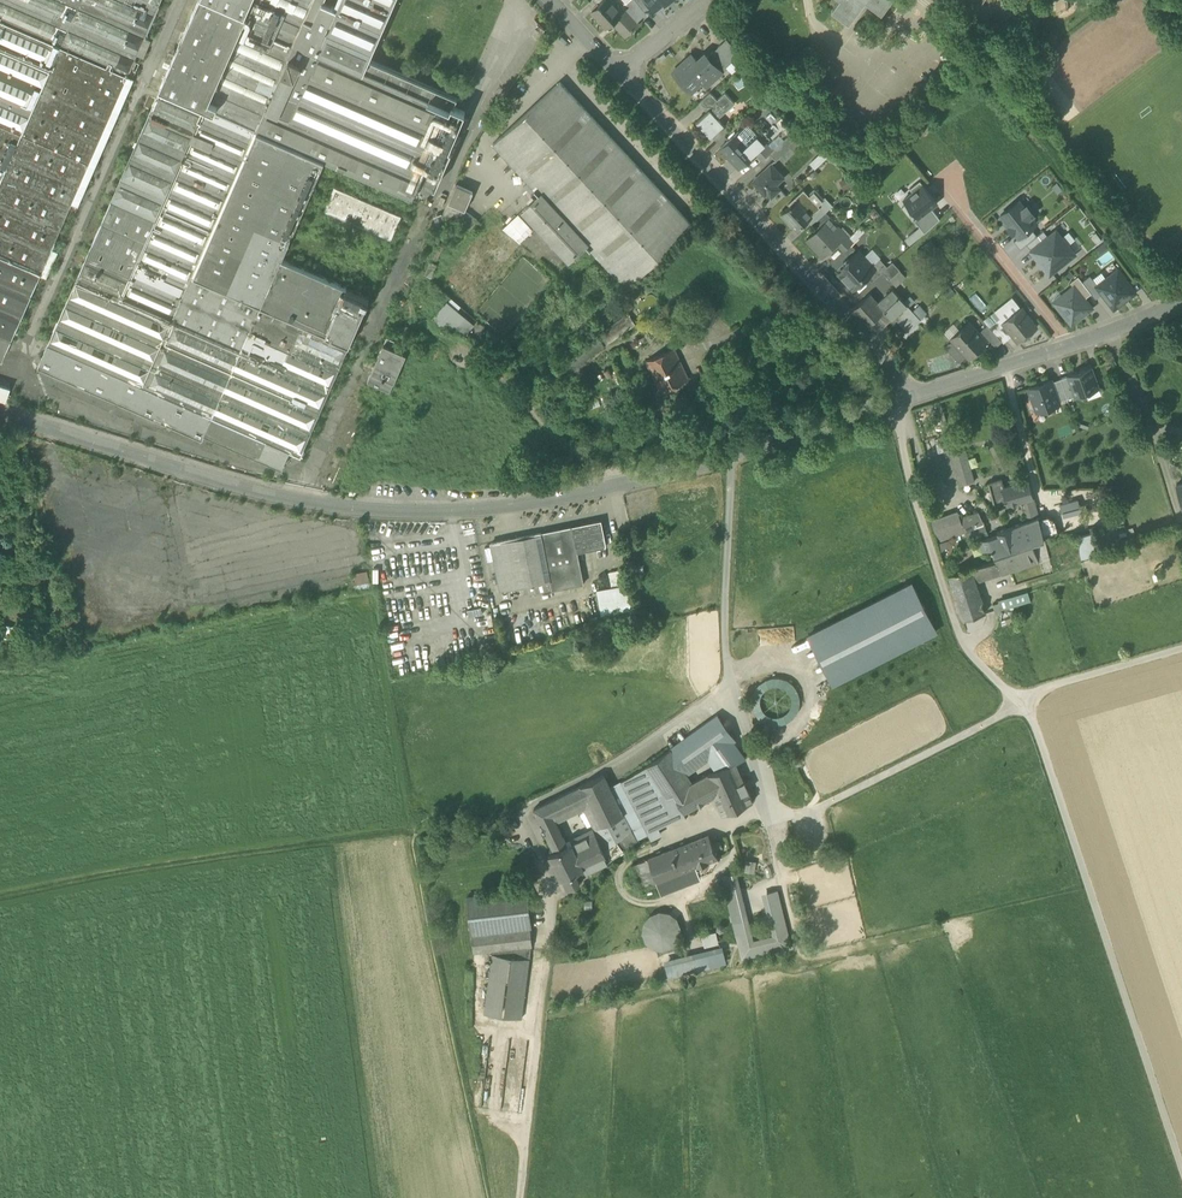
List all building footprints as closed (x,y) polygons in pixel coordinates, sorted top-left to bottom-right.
[(21,133),(80,0),(0,0),(0,124),(21,133)] [(21,133),(87,162),(126,74),(129,67),(143,35),(158,0),(80,0),(21,133)] [(247,15),(215,0),(198,0),(169,67),(160,87),(205,107),(247,15)] [(205,108),(325,161),(413,199),(421,180),(451,110),(363,72),(394,0),(341,0),(337,8),(323,2),(324,0),(253,0),(247,15),(205,107),(205,108)] [(247,15),(253,0),(215,0),(247,15)] [(363,72),(451,110),(453,106),(454,106),(457,98),(369,60),(395,0),(394,0),(363,72)] [(625,36),(638,24),(637,22),(641,19),(630,6),(623,13),(611,0),(603,0),(597,5),(598,6),(592,12),(598,18),(607,28),(613,23),(625,36)] [(642,8),(636,0),(630,0),(627,3),(630,6),(641,19),(647,14),(642,8)] [(642,8),(648,4),(646,0),(636,0),(642,8)] [(655,11),(663,4),(663,3),(667,0),(646,0),(648,4),(655,11)] [(849,22),(865,0),(839,0),(832,9),(849,22)] [(882,12),(891,0),(866,0),(882,12)] [(977,8),(983,0),(966,0),(977,8)] [(129,67),(135,70),(142,54),(149,37),(143,35),(129,67)] [(712,53),(726,68),(740,54),(726,40),(712,53)] [(712,53),(707,57),(722,73),(726,68),(712,53)] [(713,81),(722,73),(707,57),(700,64),(691,55),(673,71),(691,91),(708,75),(713,81)] [(129,67),(126,74),(132,77),(135,70),(129,67)] [(120,104),(132,77),(126,74),(87,162),(70,202),(76,204),(120,104)] [(585,244),(625,288),(693,225),(559,81),(492,144),(539,194),(585,244)] [(87,255),(48,344),(212,416),(290,451),(293,452),(292,454),(300,458),(302,458),(303,457),(306,449),(304,448),(349,345),(326,334),(346,289),(347,287),(282,259),(304,210),(325,161),(205,108),(160,88),(147,117),(97,233),(87,255)] [(696,121),(710,137),(724,125),(716,116),(724,108),(726,111),(734,103),(725,93),(717,100),(711,93),(700,102),(704,107),(706,106),(709,109),(696,121)] [(465,112),(454,106),(453,106),(451,110),(421,180),(435,186),(452,149),(449,148),(465,112)] [(38,274),(50,248),(70,202),(87,162),(21,133),(0,124),(0,335),(10,339),(14,329),(38,274)] [(710,137),(716,143),(729,131),(724,125),(710,137)] [(748,125),(739,133),(749,143),(756,135),(757,135),(748,125)] [(764,144),(756,135),(749,143),(739,133),(739,132),(721,148),(739,167),(756,152),(765,144),(764,144)] [(763,159),(769,153),(773,149),(766,142),(764,144),(765,144),(756,152),(763,159)] [(779,145),(773,149),(769,153),(774,160),(784,151),(779,145)] [(812,165),(815,169),(831,154),(828,150),(812,165)] [(768,192),(772,197),(780,190),(775,185),(783,178),(771,165),(752,182),(764,195),(768,192)] [(910,188),(913,192),(923,184),(920,180),(910,188)] [(1057,182),(1051,186),(1057,194),(1063,190),(1057,182)] [(448,218),(456,221),(461,208),(465,210),(473,192),(457,184),(443,215),(448,218)] [(937,202),(923,184),(913,192),(904,199),(918,217),(931,207),(937,202)] [(324,210),(391,239),(401,216),(334,187),(324,210)] [(788,203),(790,205),(797,199),(811,214),(818,207),(816,205),(817,204),(809,195),(803,189),(788,203)] [(809,193),(809,195),(817,204),(824,198),(816,189),(813,190),(809,193)] [(522,210),(568,259),(585,244),(539,194),(522,210)] [(808,219),(812,224),(833,205),(825,197),(824,198),(817,204),(816,205),(818,207),(811,214),(812,216),(808,219)] [(812,216),(811,214),(797,199),(790,205),(782,213),(792,223),(794,221),(799,227),(808,219),(812,216)] [(1015,232),(1018,237),(1019,237),(1031,228),(1037,223),(1031,216),(1034,213),(1027,205),(1024,208),(1018,200),(1001,215),(1010,226),(1008,228),(1013,233),(1015,232)] [(940,219),(931,207),(918,217),(914,220),(924,233),(940,219)] [(534,230),(518,214),(502,229),(520,243),(534,230)] [(847,236),(853,243),(865,231),(859,225),(847,236)] [(806,239),(823,258),(837,245),(847,236),(837,226),(828,234),(820,226),(806,239)] [(1020,249),(1026,244),(1037,235),(1031,228),(1019,237),(1018,237),(1014,241),(1020,249)] [(1026,244),(1032,251),(1049,237),(1043,230),(1037,235),(1026,244)] [(1032,251),(1031,251),(1040,262),(1042,260),(1045,264),(1044,266),(1042,267),(1048,274),(1074,254),(1073,253),(1065,243),(1064,244),(1060,240),(1062,239),(1061,237),(1056,231),(1049,237),(1032,251)] [(1081,246),(1069,231),(1061,237),(1062,239),(1060,240),(1064,244),(1065,243),(1073,253),(1081,246)] [(1102,240),(1096,232),(1091,235),(1097,244),(1102,240)] [(837,245),(843,251),(853,243),(847,236),(837,245)] [(1100,255),(1110,247),(1105,241),(1095,249),(1100,255)] [(57,250),(50,248),(38,274),(45,277),(57,250)] [(856,284),(857,285),(867,276),(872,271),(869,268),(866,265),(869,262),(859,251),(850,259),(846,259),(843,261),(843,265),(844,267),(838,273),(849,285),(850,284),(853,284),(856,284)] [(872,281),(882,271),(888,266),(880,258),(872,265),(869,268),(872,271),(867,276),(872,281)] [(893,261),(888,266),(882,271),(890,279),(900,269),(893,261)] [(906,276),(900,269),(890,279),(896,286),(906,276)] [(1098,285),(1096,286),(1102,294),(1112,307),(1125,298),(1126,300),(1136,292),(1118,269),(1108,277),(1098,285)] [(1103,271),(1092,278),(1098,285),(1108,277),(1103,271)] [(1074,285),(1085,298),(1091,293),(1082,282),(1078,276),(1070,282),(1073,286),(1074,285)] [(1082,282),(1091,293),(1095,299),(1102,294),(1096,286),(1098,285),(1092,278),(1090,276),(1082,282)] [(1054,303),(1071,324),(1084,313),(1084,314),(1092,308),(1085,298),(1074,285),(1073,286),(1063,294),(1062,295),(1063,296),(1054,303)] [(868,324),(884,310),(899,296),(893,288),(877,302),(869,293),(852,309),(867,325),(868,324)] [(1048,296),(1053,302),(1062,295),(1063,294),(1058,288),(1048,296)] [(369,299),(346,289),(326,334),(349,345),(369,299)] [(893,317),(897,314),(907,304),(899,296),(884,310),(891,318),(893,317)] [(446,325),(455,332),(458,328),(465,320),(445,304),(432,319),(443,329),(446,325)] [(913,310),(907,304),(897,314),(902,319),(899,322),(907,331),(920,319),(912,310),(913,310)] [(912,310),(920,319),(926,313),(919,305),(913,310),(912,310)] [(1013,335),(1018,342),(1036,327),(1021,308),(1004,322),(1003,323),(1013,335)] [(868,324),(876,333),(891,318),(884,310),(868,324)] [(1072,325),(1084,314),(1084,313),(1071,324),(1072,325)] [(897,314),(893,317),(899,322),(902,319),(897,314)] [(614,326),(598,338),(596,335),(562,359),(570,371),(604,347),(608,345),(635,325),(629,316),(614,326)] [(1002,341),(1004,343),(1013,335),(1003,323),(1004,322),(1000,318),(989,327),(1002,341)] [(472,326),(465,320),(458,328),(465,334),(472,326)] [(952,340),(969,358),(987,341),(979,332),(969,321),(959,330),(959,334),(952,340)] [(944,331),(950,338),(959,330),(953,323),(944,331)] [(989,339),(996,347),(1002,341),(989,327),(987,325),(979,332),(987,341),(989,339)] [(959,334),(959,330),(950,338),(952,340),(959,334)] [(384,344),(397,350),(400,344),(387,338),(384,344)] [(889,347),(893,352),(903,344),(899,338),(889,347)] [(212,416),(48,344),(38,367),(203,439),(204,435),(212,416)] [(367,382),(390,392),(396,378),(406,354),(397,350),(384,344),(367,382)] [(399,351),(425,362),(427,355),(402,344),(399,351)] [(646,363),(661,393),(687,380),(673,350),(646,363)] [(1099,388),(1092,367),(1067,376),(1075,397),(1086,393),(1099,388)] [(1067,376),(1060,379),(1067,399),(1075,397),(1067,376)] [(1060,379),(1051,382),(1058,403),(1067,399),(1060,379)] [(1037,411),(1059,404),(1058,403),(1051,382),(1051,381),(1029,389),(1037,411)] [(9,388),(0,385),(0,400),(5,402),(9,388)] [(1102,396),(1099,388),(1086,393),(1088,401),(1102,396)] [(290,451),(212,416),(204,435),(282,469),(290,451)] [(952,454),(961,485),(973,481),(965,451),(952,454)] [(1026,512),(1029,521),(1038,517),(1037,513),(1036,509),(1028,480),(1004,487),(1001,479),(995,480),(993,483),(988,485),(995,509),(1024,501),(1026,512)] [(1061,512),(1062,512),(1080,507),(1078,500),(1059,505),(1061,512)] [(1082,506),(1080,507),(1062,512),(1063,516),(1083,511),(1082,506)] [(979,513),(959,518),(965,533),(975,529),(979,538),(988,535),(984,524),(979,513)] [(1039,518),(1044,539),(1058,535),(1054,521),(1047,516),(1039,518)] [(1029,521),(1012,527),(1019,547),(1032,543),(1044,540),(1044,539),(1039,518),(1038,517),(1029,521)] [(939,542),(965,533),(959,518),(933,525),(939,542)] [(535,583),(537,592),(584,583),(577,550),(605,545),(600,521),(541,533),(491,543),(500,590),(527,585),(535,583)] [(995,555),(1019,547),(1012,527),(997,532),(998,535),(980,541),(983,552),(991,549),(992,549),(995,555)] [(1094,533),(1077,537),(1081,559),(1098,557),(1094,533)] [(1038,561),(1038,562),(1050,558),(1044,540),(1032,543),(1038,561)] [(1038,561),(1032,543),(1019,547),(995,555),(997,561),(1001,573),(1037,561),(1037,562),(1038,562),(1038,561)] [(997,561),(970,568),(975,582),(1001,573),(997,561)] [(985,613),(975,582),(970,568),(948,574),(963,620),(985,613)] [(609,572),(612,585),(625,582),(623,569),(609,572)] [(367,570),(350,572),(351,588),(369,586),(367,570)] [(529,594),(537,592),(535,583),(527,585),(529,594)] [(833,684),(936,631),(912,583),(808,635),(833,684)] [(629,584),(597,590),(601,613),(634,608),(629,584)] [(998,599),(999,602),(1001,608),(1030,600),(1028,592),(998,599)] [(999,602),(993,604),(995,615),(1002,613),(1001,608),(999,602)] [(757,628),(758,644),(778,643),(777,632),(783,632),(793,632),(793,626),(780,627),(757,628)] [(752,703),(754,710),(761,706),(760,700),(762,694),(765,689),(771,686),(777,686),(783,687),(788,691),(791,696),(797,692),(793,686),(787,681),(781,678),(773,678),(766,680),(760,683),(756,689),(753,696),(752,703)] [(761,706),(754,710),(758,716),(763,722),(770,725),(777,725),(785,723),(792,718),(796,713),(799,706),(799,698),(797,692),(791,696),(792,703),(790,708),(786,713),(781,717),(775,717),(768,716),(763,712),(761,706)] [(687,774),(708,760),(733,741),(736,739),(718,714),(671,748),(687,774)] [(746,758),(733,741),(708,760),(716,771),(735,763),(746,758)] [(645,766),(665,797),(673,793),(684,812),(715,796),(707,778),(692,783),(687,774),(671,748),(645,766)] [(723,815),(753,802),(735,763),(716,771),(706,775),(705,776),(707,778),(715,796),(723,815)] [(654,829),(668,821),(658,801),(665,797),(645,766),(621,782),(647,833),(651,840),(658,837),(654,829)] [(604,775),(581,787),(588,800),(601,827),(624,815),(611,788),(604,775)] [(621,782),(611,788),(624,815),(632,829),(637,840),(647,833),(621,782)] [(534,809),(540,823),(554,816),(588,800),(581,787),(534,809)] [(668,821),(684,812),(673,793),(665,797),(658,801),(668,821)] [(632,829),(624,815),(601,827),(602,829),(595,832),(604,850),(632,829)] [(540,823),(546,835),(560,828),(554,816),(540,823)] [(568,845),(560,828),(546,835),(554,851),(568,845)] [(637,840),(632,829),(604,850),(609,860),(637,840)] [(595,832),(572,843),(584,867),(583,868),(585,872),(609,860),(604,850),(595,832)] [(718,858),(715,850),(712,844),(709,835),(649,859),(657,882),(696,867),(710,861),(718,858)] [(719,841),(712,844),(715,850),(722,848),(719,841)] [(574,872),(583,868),(584,867),(572,843),(568,845),(554,851),(549,854),(561,878),(574,872)] [(719,860),(718,858),(710,861),(713,869),(719,860)] [(640,888),(657,882),(649,859),(632,865),(640,888)] [(746,860),(745,870),(753,871),(755,861),(746,860)] [(696,867),(699,875),(699,874),(713,869),(710,861),(696,867)] [(700,878),(699,874),(699,875),(696,867),(657,882),(662,893),(700,878)] [(561,878),(567,890),(579,884),(574,872),(561,878)] [(737,873),(732,874),(750,946),(778,939),(767,893),(762,894),(772,935),(753,940),(737,873)] [(722,876),(742,958),(791,946),(777,890),(767,893),(778,939),(750,946),(732,874),(722,876)] [(467,897),(471,934),(530,927),(531,927),(527,890),(467,897)] [(654,947),(663,949),(672,945),(678,938),(680,928),(676,919),(669,914),(659,912),(651,915),(645,923),(643,932),(646,941),(654,947)] [(474,953),(493,951),(531,946),(531,947),(532,947),(530,927),(471,934),(474,953)] [(703,935),(705,944),(717,941),(715,932),(703,935)] [(522,1019),(531,947),(531,946),(493,951),(485,1014),(522,1019)] [(664,960),(667,973),(722,961),(719,948),(664,960)]
